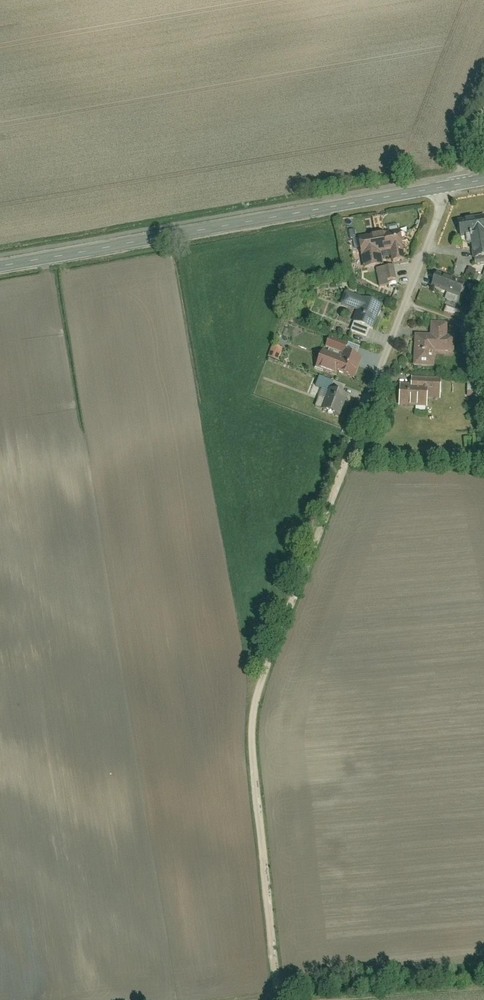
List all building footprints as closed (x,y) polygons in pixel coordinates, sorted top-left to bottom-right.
[(462,238),(471,238),(473,261),(483,260),(483,221),(461,223),(462,238)] [(380,268),(379,257),(389,256),(390,263),(403,261),(402,254),(409,253),(406,231),(358,239),(361,260),(363,260),(364,271),(380,268)] [(441,271),(433,290),(461,301),(469,282),(441,271)] [(382,305),(347,292),(342,304),(359,310),(354,323),(373,330),(382,305)] [(433,354),(449,354),(449,326),(431,326),(431,338),(413,338),(414,370),(433,369),(433,354)] [(278,360),(282,346),(272,343),(267,356),(278,360)] [(326,347),(316,370),(350,383),(359,360),(326,347)] [(412,379),(412,391),(398,391),(399,411),(428,410),(427,397),(442,397),(441,379),(412,379)] [(324,380),(319,391),(329,396),(322,411),(339,419),(348,399),(342,396),(345,389),(324,380)] [(467,387),(467,401),(478,401),(478,387),(467,387)] [(465,436),(465,451),(475,450),(475,436),(465,436)]
